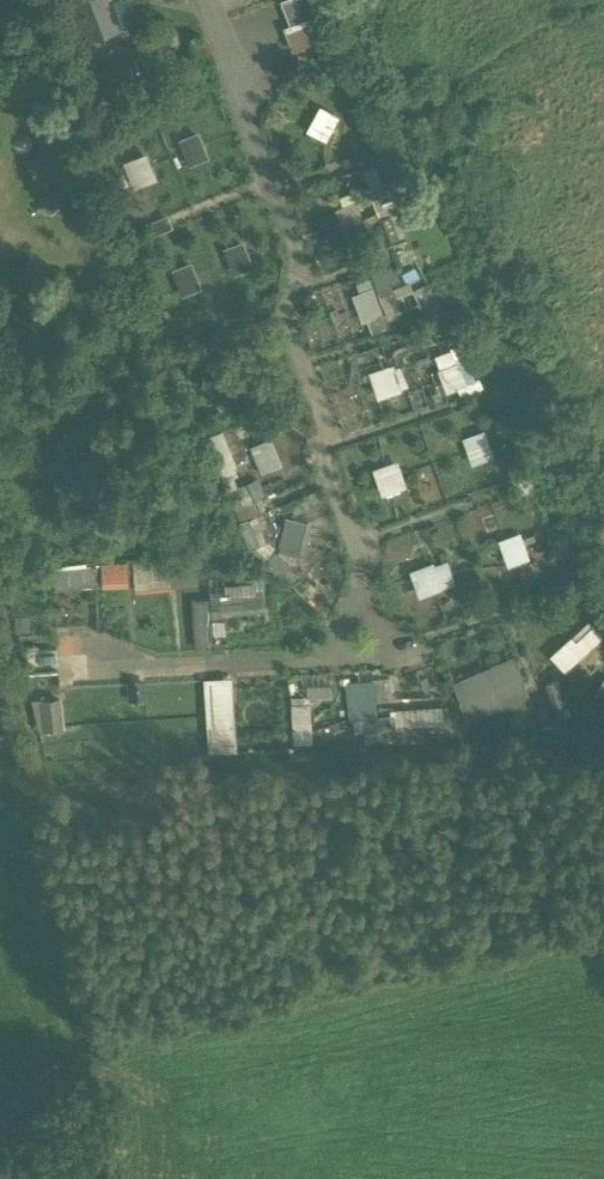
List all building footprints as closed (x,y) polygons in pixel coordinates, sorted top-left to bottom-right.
[(86,38),(120,25),(111,0),(72,0),(86,38)] [(281,1),(290,25),(313,16),(307,0),(282,0),(281,1)] [(309,130),(330,140),(342,113),(321,103),(309,130)] [(190,162),(212,155),(203,129),(182,136),(190,162)] [(139,185),(161,176),(149,149),(127,159),(139,185)] [(378,245),(405,237),(384,161),(366,166),(381,219),(372,221),(378,245)] [(339,208),(348,233),(369,226),(357,189),(342,194),(346,206),(339,208)] [(235,271),(256,263),(247,238),(226,245),(235,271)] [(185,293),(205,284),(194,259),(174,268),(185,293)] [(427,308),(441,300),(430,280),(416,288),(427,308)] [(379,282),(356,292),(373,332),(395,322),(379,282)] [(466,340),(437,351),(451,387),(479,377),(466,340)] [(488,427),(465,435),(474,463),(497,455),(488,427)] [(225,464),(237,459),(225,433),(213,438),(225,464)] [(262,470),(285,465),(277,435),(255,441),(262,470)] [(384,494),(410,486),(401,457),(376,465),(384,494)] [(231,486),(241,515),(268,506),(258,477),(231,486)] [(287,513),(274,566),(298,572),(312,519),(287,513)] [(503,537),(510,564),(531,558),(523,531),(503,537)] [(133,583),(132,557),(103,559),(104,585),(133,583)] [(420,593),(459,584),(452,557),(414,566),(420,593)] [(201,580),(200,562),(172,563),(173,581),(201,580)] [(215,622),(270,618),(267,580),(213,584),(215,622)] [(554,655),(569,670),(603,637),(603,630),(593,618),(554,655)] [(455,675),(466,715),(532,697),(521,657),(455,675)] [(208,749),(240,748),(236,674),(205,675),(208,749)] [(366,721),(368,742),(455,738),(453,704),(380,708),(378,677),(349,678),(351,722),(366,721)] [(39,728),(67,726),(65,694),(37,696),(39,728)] [(295,702),(297,740),(315,740),(314,701),(295,702)]
